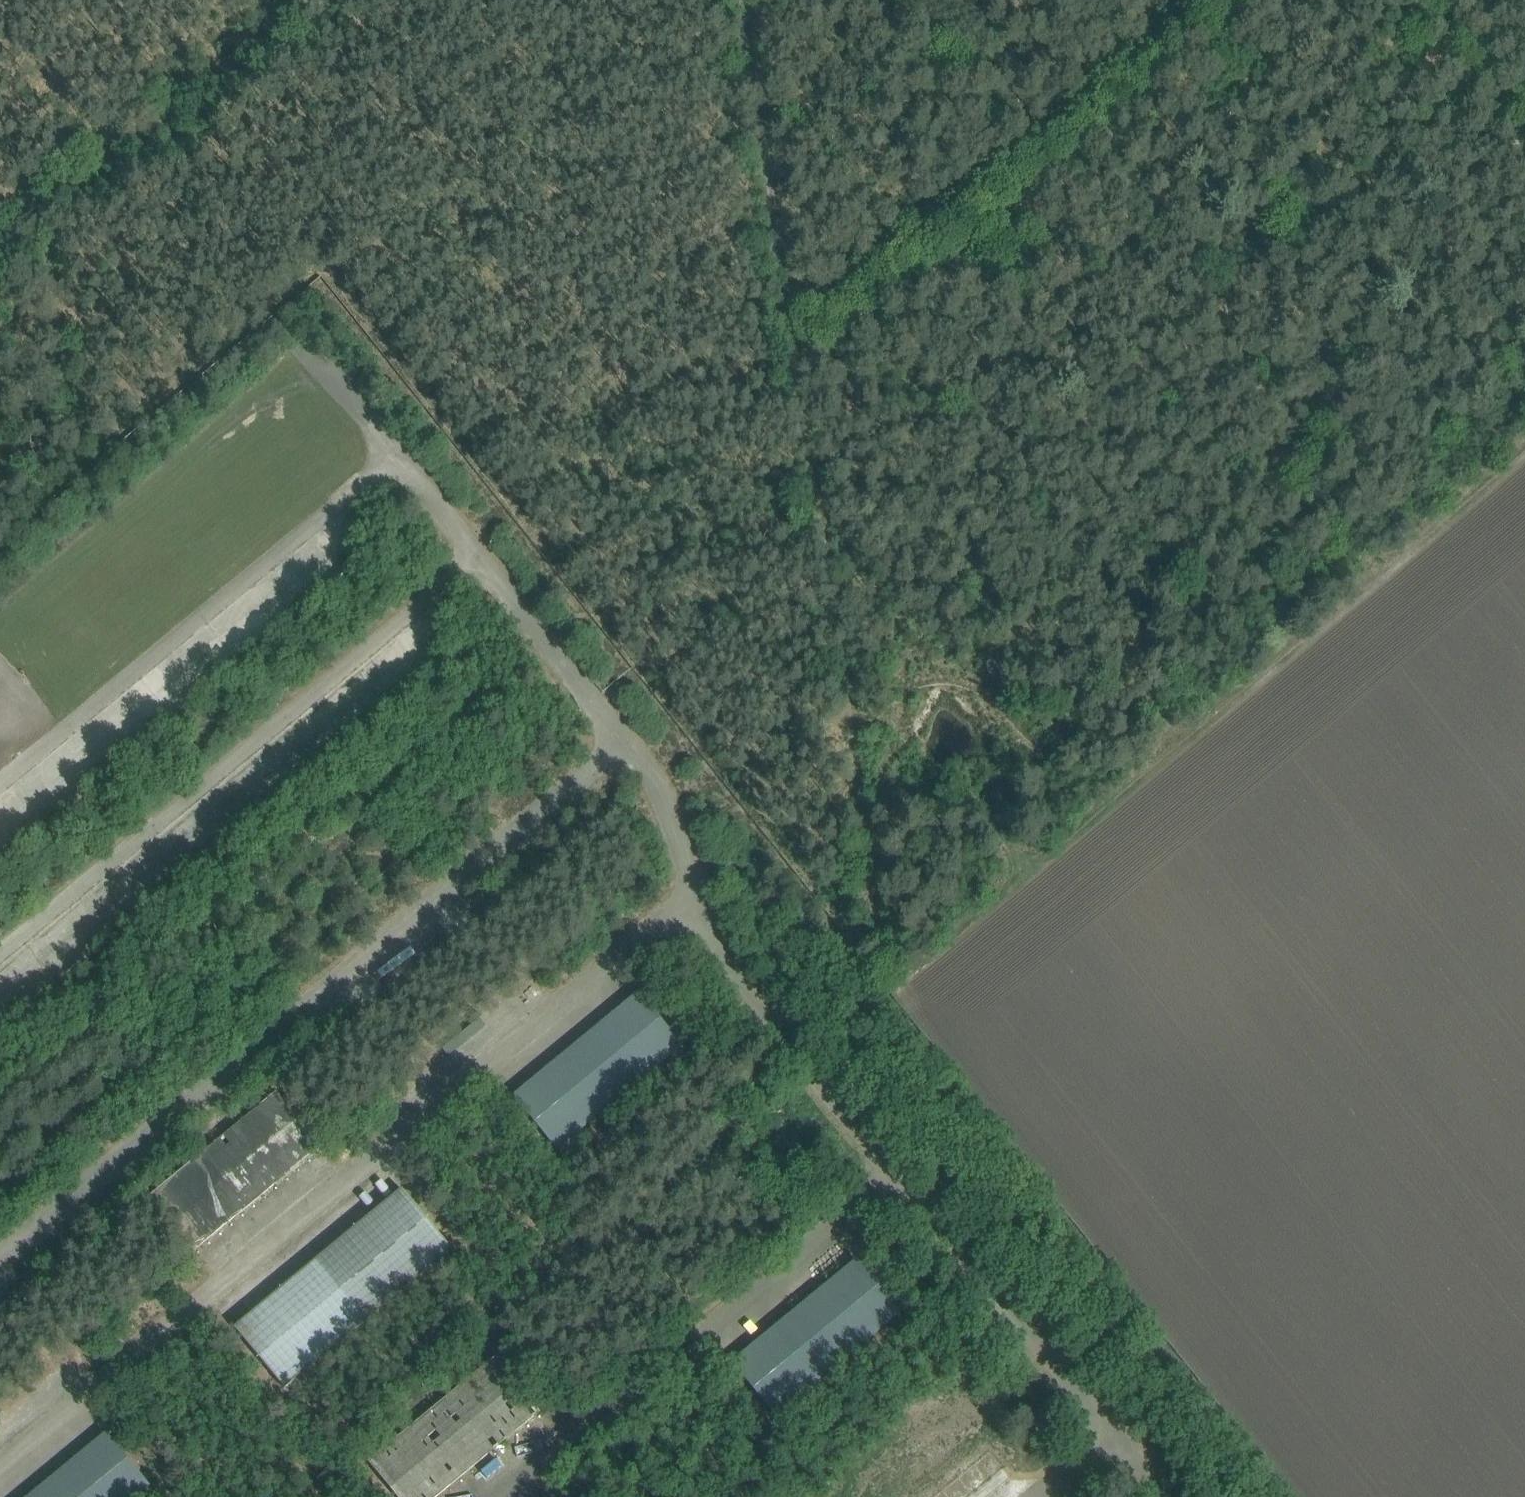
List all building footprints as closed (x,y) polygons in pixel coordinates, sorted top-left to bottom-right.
[(513,1096),(558,1151),(684,1046),(639,992),(513,1096)] [(150,1197),(195,1252),(322,1148),(277,1093),(150,1197)] [(234,1328),(284,1389),(451,1252),(400,1191),(234,1328)] [(731,1363),(776,1418),(902,1315),(857,1260),(731,1363)] [(396,1496),(439,1496),(540,1413),(496,1359),(369,1464),(396,1496)] [(151,1488),(106,1433),(28,1496),(139,1496),(151,1488)]
